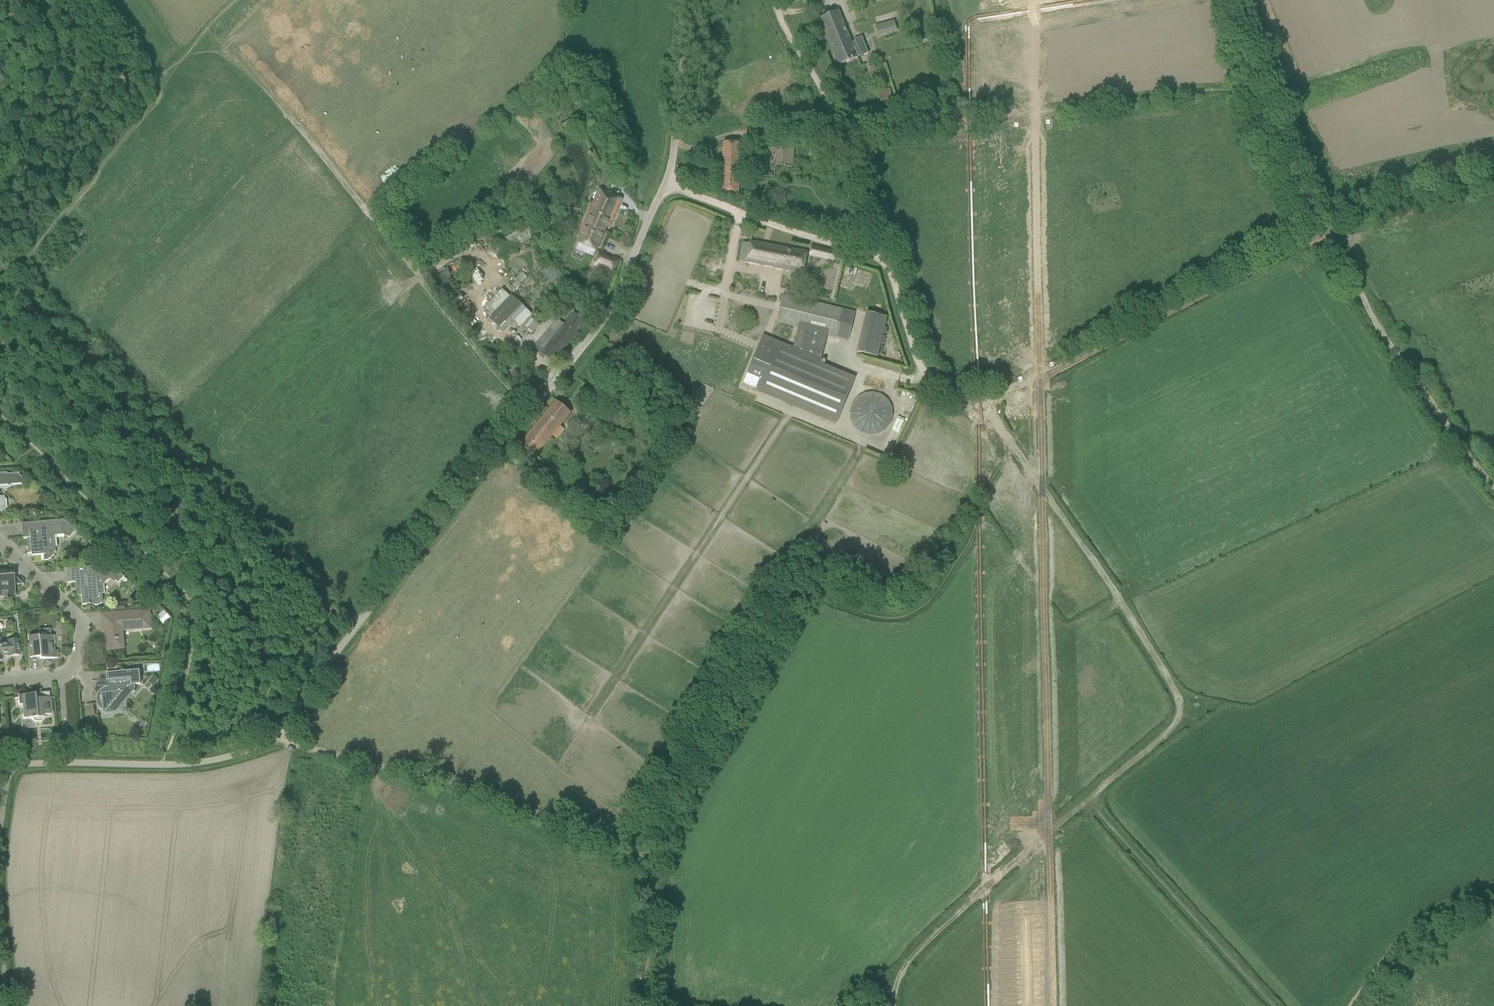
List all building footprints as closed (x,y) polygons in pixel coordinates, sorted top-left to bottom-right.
[(820,18),(839,65),(859,57),(861,56),(861,57),(869,54),(862,37),(854,40),(855,42),(851,43),(838,11),(820,18)] [(894,22),(885,24),(888,34),(897,31),(894,22)] [(890,89),(878,91),(880,102),(892,99),(890,89)] [(428,135),(421,140),(430,152),(437,147),(428,135)] [(775,165),(793,166),(794,143),(776,141),(775,165)] [(722,143),(719,193),(737,194),(738,178),(745,178),(747,144),(722,143)] [(575,249),(572,256),(581,260),(585,253),(587,254),(589,248),(596,251),(607,226),(610,227),(622,200),(612,196),(599,189),(585,220),(588,221),(575,249)] [(533,222),(491,248),(498,260),(541,234),(533,222)] [(743,242),(739,260),(775,266),(775,268),(783,270),(783,268),(787,268),(793,270),(792,271),(803,273),(807,251),(751,241),(751,244),(743,242)] [(835,257),(836,252),(812,246),(812,248),(811,249),(810,257),(834,262),(835,258),(835,257)] [(594,265),(613,273),(618,261),(600,252),(594,265)] [(551,264),(536,275),(543,286),(559,275),(551,264)] [(761,340),(744,382),(748,384),(836,421),(854,378),(820,364),(827,335),(848,340),(854,314),(842,311),(842,309),(783,295),(776,323),(798,328),(792,352),(765,341),(761,340)] [(512,296),(490,319),(496,325),(507,314),(515,321),(526,309),(518,302),(512,296)] [(533,346),(552,363),(587,324),(574,312),(563,325),(557,320),(533,346)] [(877,357),(886,318),(866,313),(856,352),(877,357)] [(531,319),(524,327),(532,333),(539,325),(531,319)] [(868,387),(843,416),(866,435),(870,430),(878,436),(898,412),(868,387)] [(555,401),(520,444),(527,451),(535,457),(553,435),(557,438),(563,430),(559,427),(570,414),(562,407),(555,401)] [(690,403),(685,408),(695,416),(699,411),(690,403)] [(590,431),(578,445),(584,450),(596,436),(590,431)] [(8,485),(10,487),(12,485),(24,484),(24,480),(19,474),(20,473),(7,474),(7,473),(0,473),(0,486),(8,485)] [(32,522),(22,523),(23,538),(30,538),(32,556),(43,555),(44,561),(45,561),(46,561),(47,560),(48,560),(49,559),(50,559),(51,558),(52,557),(53,556),(54,555),(54,554),(55,553),(55,552),(55,551),(56,550),(56,548),(56,547),(57,547),(56,536),(64,535),(66,538),(67,537),(69,538),(76,531),(65,520),(32,522)] [(77,568),(67,569),(68,583),(75,582),(76,590),(81,589),(82,605),(92,604),(93,604),(93,605),(94,605),(95,605),(95,606),(96,606),(97,606),(98,605),(99,605),(100,605),(100,604),(101,604),(101,603),(102,603),(102,602),(102,601),(102,600),(103,600),(102,593),(104,593),(104,585),(111,577),(118,583),(124,577),(112,565),(77,568)] [(4,595),(14,594),(13,585),(22,585),(24,586),(16,578),(13,578),(13,575),(6,576),(6,570),(0,570),(0,596),(4,595)] [(34,610),(25,610),(26,619),(32,619),(35,616),(34,610)] [(111,613),(101,614),(102,627),(105,627),(106,632),(108,649),(118,649),(123,648),(121,627),(130,627),(130,630),(143,629),(151,628),(149,610),(141,611),(139,611),(111,613)] [(38,635),(28,636),(30,658),(39,657),(39,660),(43,659),(54,658),(58,658),(58,650),(54,651),(53,645),(55,645),(54,636),(38,637),(38,635)] [(1,660),(1,655),(8,655),(8,656),(20,655),(19,645),(19,640),(7,641),(7,642),(0,643),(0,660),(1,660)] [(102,710),(103,711),(103,714),(104,713),(112,712),(113,712),(114,712),(115,711),(117,711),(117,710),(118,710),(119,709),(119,708),(120,708),(121,707),(121,706),(121,705),(122,704),(122,703),(122,702),(122,701),(122,700),(121,692),(127,685),(140,684),(139,670),(125,672),(125,671),(124,671),(124,670),(123,670),(122,670),(121,670),(121,671),(120,671),(120,672),(106,673),(107,687),(105,687),(104,688),(102,689),(101,690),(99,691),(98,693),(97,694),(97,695),(97,696),(96,697),(96,699),(96,700),(96,701),(96,702),(97,703),(97,704),(97,705),(98,706),(99,707),(99,708),(100,709),(101,710),(102,710)] [(154,676),(149,681),(154,685),(158,680),(154,676)] [(22,695),(17,696),(18,698),(18,706),(22,705),(23,715),(23,719),(31,719),(32,719),(32,720),(35,722),(41,722),(43,719),(43,715),(51,714),(50,698),(41,698),(41,696),(35,696),(34,694),(22,695)]
